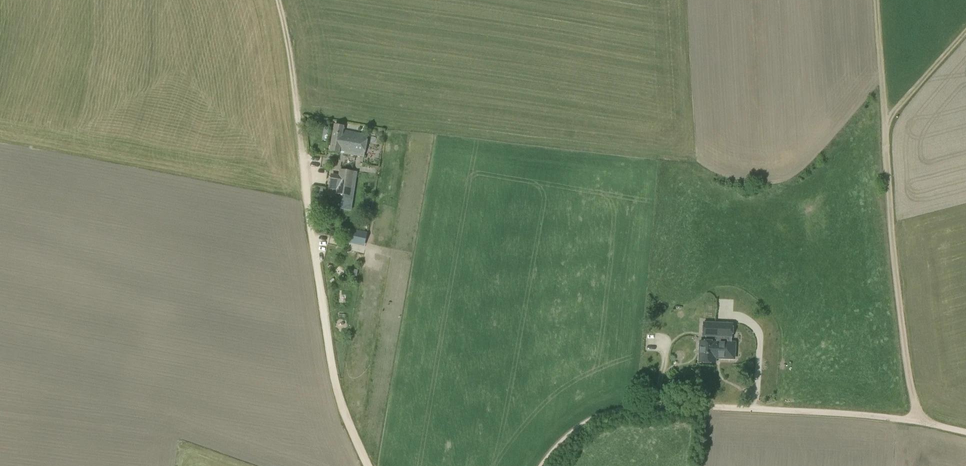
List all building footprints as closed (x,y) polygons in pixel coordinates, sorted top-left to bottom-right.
[(362,156),(366,135),(343,131),(343,126),(334,125),(330,151),(339,152),(362,156)] [(350,197),(354,172),(339,169),(338,175),(331,173),(328,189),(336,190),(335,194),(350,197)] [(325,182),(326,173),(312,172),(312,181),(325,182)] [(349,230),(347,238),(365,242),(367,234),(349,230)] [(732,337),(732,324),(703,322),(703,336),(706,336),(706,341),(700,341),(699,362),(715,363),(715,358),(734,359),(735,343),(726,342),(726,337),(732,337)] [(648,349),(660,350),(662,339),(650,337),(648,349)]
